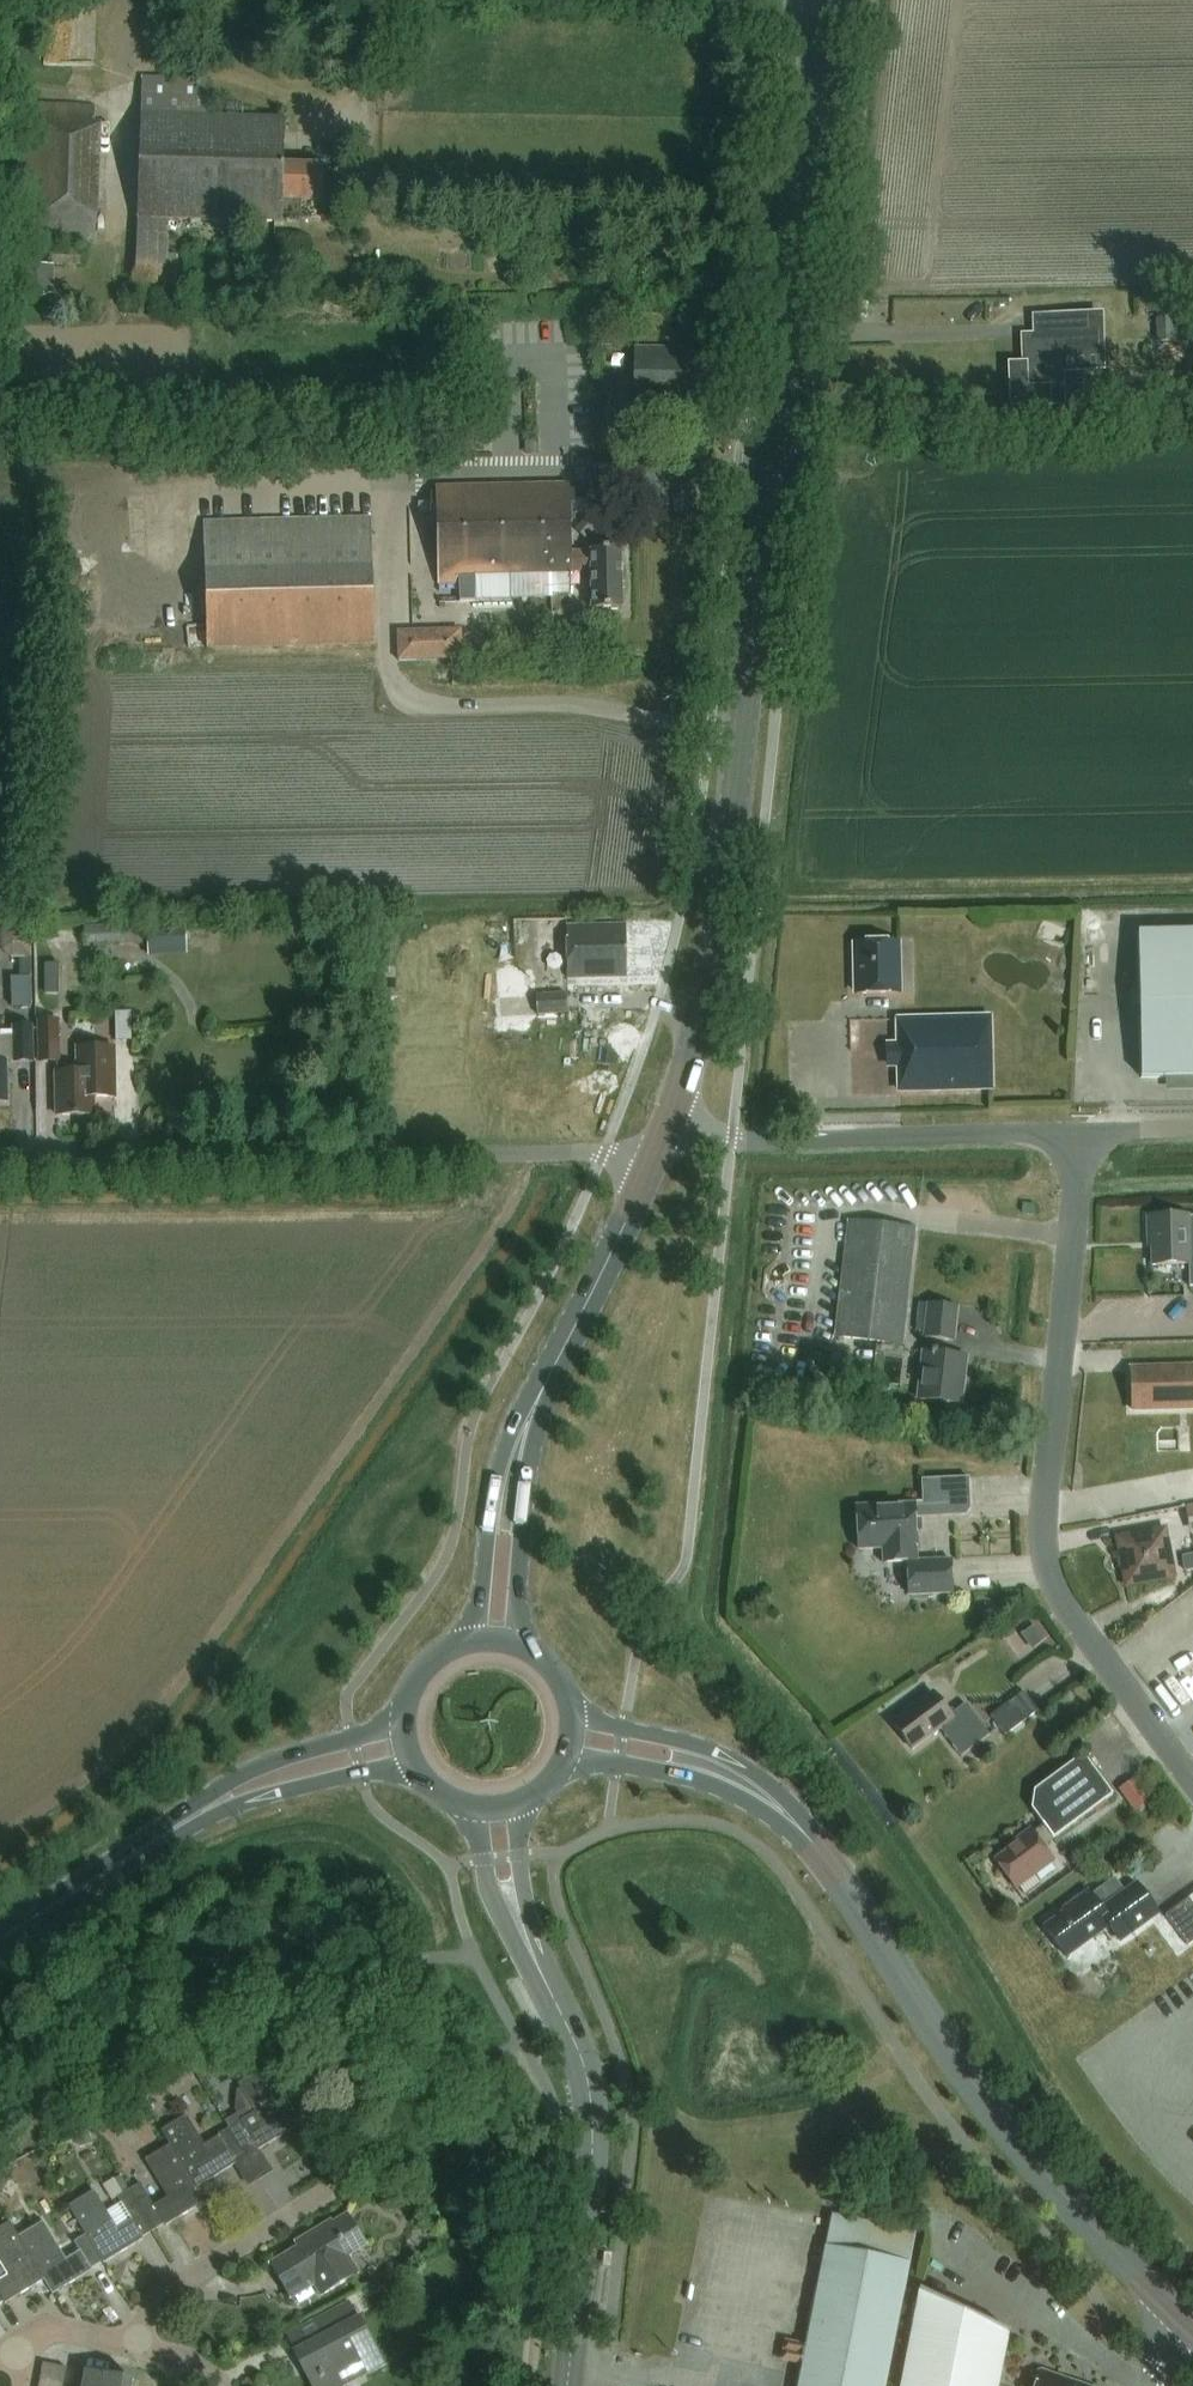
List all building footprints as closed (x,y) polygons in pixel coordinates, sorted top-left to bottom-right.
[(53,57),(102,57),(103,0),(92,0),(54,0),(53,57)] [(136,277),(167,278),(169,219),(283,222),(284,199),(324,200),(325,166),(285,165),(286,118),(208,116),(209,79),(143,77),(136,277)] [(45,240),(105,240),(106,122),(60,122),(60,194),(46,194),(45,240)] [(81,249),(48,248),(48,264),(81,265),(81,249)] [(54,295),(53,266),(17,267),(18,296),(54,295)] [(1178,319),(1158,320),(1159,338),(1179,337),(1178,319)] [(1068,337),(1060,337),(1061,370),(1105,368),(1103,321),(1067,322),(1068,337)] [(1025,367),(1011,367),(1012,405),(1062,403),(1061,370),(1060,337),(1068,337),(1067,322),(1036,323),(1037,334),(1037,349),(1025,349),(1025,367)] [(698,399),(699,355),(692,355),(692,348),(635,347),(634,406),(690,406),(690,398),(698,399)] [(571,484),(437,487),(439,584),(461,583),(461,575),(476,575),(476,600),(512,599),(511,574),(552,573),(552,594),(570,594),(569,573),(573,573),(573,571),(592,571),(593,610),(624,610),(622,549),(592,550),(592,552),(572,552),(571,484)] [(208,648),(376,643),(372,517),(204,522),(208,648)] [(398,631),(398,662),(463,660),(462,630),(398,631)] [(148,953),(186,952),(184,923),(147,925),(148,953)] [(86,947),(145,945),(145,925),(85,927),(86,947)] [(620,970),(626,970),(625,931),(620,931),(620,925),(568,926),(569,977),(620,976),(620,970)] [(12,958),(34,958),(33,929),(1,929),(1,949),(12,958)] [(1192,1076),(1192,932),(1139,933),(1142,1077),(1192,1076)] [(898,943),(857,944),(858,994),(899,993),(898,943)] [(52,989),(62,989),(62,960),(52,960),(52,989)] [(32,1006),(31,977),(11,978),(12,1007),(32,1006)] [(540,1013),(569,1012),(568,992),(539,993),(540,1013)] [(116,1010),(116,1039),(132,1039),(132,1010),(116,1010)] [(37,1018),(37,1061),(59,1060),(59,1018),(37,1018)] [(990,1018),(899,1020),(899,1043),(887,1043),(888,1068),(900,1068),(901,1090),(902,1091),(992,1089),(990,1018)] [(14,1025),(15,1060),(35,1060),(35,1025),(14,1025)] [(77,1049),(78,1073),(56,1073),(58,1117),(94,1116),(93,1098),(115,1097),(114,1048),(77,1049)] [(8,1102),(7,1060),(0,1061),(0,1102),(8,1102)] [(1190,1217),(1190,1215),(1148,1216),(1148,1236),(1152,1236),(1153,1265),(1190,1264),(1190,1287),(1192,1287),(1192,1216),(1190,1217)] [(903,1344),(917,1229),(849,1221),(836,1336),(903,1344)] [(954,1341),(958,1308),(930,1304),(926,1336),(954,1341)] [(918,1399),(962,1404),(968,1357),(924,1352),(918,1399)] [(1192,1408),(1192,1367),(1132,1369),(1133,1410),(1192,1408)] [(910,1595),(953,1593),(951,1560),(918,1561),(916,1518),(963,1516),(971,1506),(970,1477),(922,1480),(923,1504),(858,1507),(860,1550),(884,1549),(885,1563),(908,1562),(910,1595)] [(1118,1538),(1127,1585),(1174,1576),(1165,1529),(1118,1538)] [(1046,1640),(1035,1625),(1023,1634),(1034,1649),(1046,1640)] [(992,1715),(1006,1734),(1038,1710),(1024,1691),(992,1715)] [(951,1715),(934,1692),(893,1722),(913,1749),(941,1729),(962,1756),(990,1735),(967,1703),(951,1715)] [(1034,1832),(1031,1829),(1018,1838),(1021,1841),(996,1860),(1017,1889),(1055,1861),(1044,1845),(1113,1794),(1084,1754),(1035,1790),(1032,1808),(1044,1824),(1034,1832)] [(1142,1810),(1161,1795),(1143,1772),(1125,1787),(1142,1810)] [(1160,1914),(1137,1883),(1125,1891),(1102,1908),(1093,1895),(1089,1890),(1075,1900),(1077,1903),(1044,1926),(1067,1957),(1110,1926),(1121,1942),(1160,1914)] [(1192,1941),(1192,1903),(1189,1898),(1166,1914),(1188,1945),(1192,1941)] [(226,2122),(230,2129),(246,2156),(258,2149),(259,2150),(299,2126),(264,2068),(238,2084),(252,2106),(226,2122)] [(197,2188),(198,2188),(237,2164),(237,2161),(246,2156),(230,2129),(205,2145),(187,2115),(161,2131),(170,2145),(171,2145),(197,2188)] [(207,2202),(198,2188),(197,2188),(171,2145),(170,2145),(145,2160),(168,2198),(155,2207),(149,2198),(146,2199),(137,2184),(129,2190),(154,2231),(165,2224),(167,2227),(207,2202)] [(143,2238),(154,2231),(129,2190),(118,2196),(132,2220),(118,2229),(95,2191),(69,2207),(87,2236),(87,2235),(104,2262),(103,2262),(105,2264),(144,2240),(143,2238)] [(345,2258),(368,2244),(349,2213),(333,2223),(332,2220),(305,2236),(308,2240),(271,2263),(292,2298),(315,2285),(322,2296),(355,2275),(345,2258)] [(803,2363),(798,2385),(885,2385),(909,2262),(910,2262),(916,2232),(831,2215),(825,2245),(826,2245),(806,2344),(785,2340),(782,2359),(803,2363)] [(87,2235),(87,2236),(76,2242),(81,2251),(66,2261),(43,2222),(17,2238),(44,2281),(53,2296),(93,2271),(92,2269),(103,2262),(104,2262),(87,2235)] [(17,2238),(9,2223),(0,2228),(0,2265),(7,2276),(0,2280),(0,2305),(4,2302),(6,2304),(44,2281),(17,2238)] [(367,2294),(387,2283),(382,2275),(362,2286),(367,2294)] [(920,2289),(901,2385),(1000,2385),(1010,2332),(920,2289)] [(295,2353),(313,2385),(345,2385),(387,2363),(361,2317),(359,2318),(351,2302),(316,2321),(325,2337),(295,2353)] [(41,2384),(52,2385),(66,2385),(69,2367),(45,2363),(41,2384)] [(136,2380),(88,2371),(86,2385),(135,2385),(136,2380)] [(1064,2381),(1050,2376),(1049,2374),(1042,2372),(1039,2373),(1037,2381),(1038,2382),(1036,2385),(1082,2385),(1074,2383),(1071,2384),(1064,2381)]
